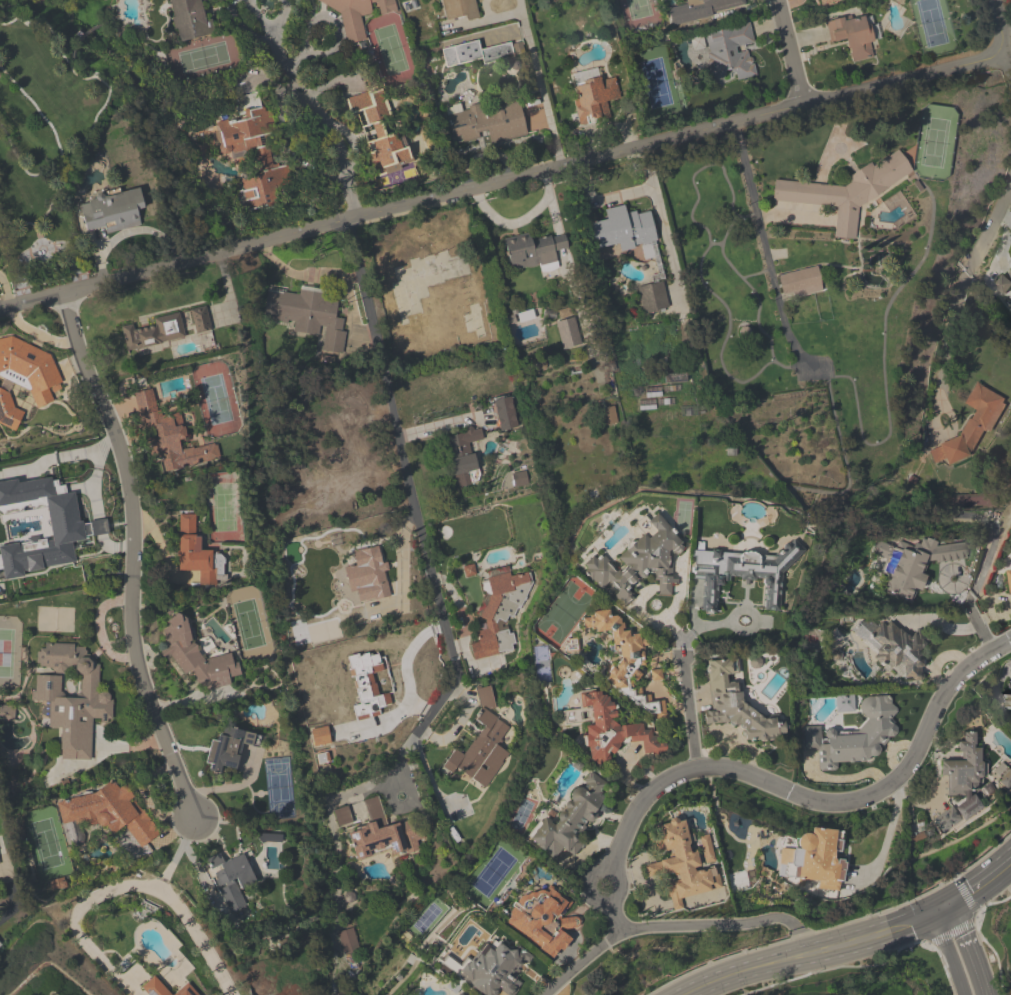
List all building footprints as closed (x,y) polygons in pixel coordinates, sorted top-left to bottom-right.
[(177,44),(213,36),(205,0),(168,0),(177,44)] [(341,14),(348,44),(366,40),(361,17),(374,14),(371,3),(377,7),(379,15),(394,12),(396,9),(394,0),(317,0),(341,14)] [(446,21),(462,17),(469,21),(477,19),(479,16),(475,1),(476,0),(441,0),(446,21)] [(685,5),(667,10),(671,27),(747,7),(745,0),(684,0),(685,5)] [(851,64),(877,58),(865,12),(825,22),(830,44),(844,40),(851,64)] [(705,35),(712,85),(755,79),(750,47),(754,46),(751,28),(705,35)] [(511,43),(479,49),(478,41),(442,49),(446,67),(482,60),(483,64),(514,58),(511,43)] [(572,73),(577,124),(610,120),(608,101),(620,100),(618,78),(599,80),(598,71),(572,73)] [(414,164),(402,131),(393,135),(377,89),(347,100),(352,114),(358,112),(381,175),(414,164)] [(276,166),(265,93),(236,98),(239,120),(218,123),(223,157),(254,153),(257,175),(241,178),(246,210),(281,204),(279,192),(292,190),(289,165),(276,166)] [(547,130),(541,96),(446,114),(453,148),(547,130)] [(772,203),(838,207),(835,239),(857,241),(859,205),(913,174),(899,151),(872,166),(870,166),(848,178),(848,187),(774,182),(772,203)] [(80,201),(85,235),(139,227),(137,211),(143,210),(141,192),(80,201)] [(657,243),(651,210),(626,215),(624,206),(605,209),(607,221),(590,223),(595,254),(657,243)] [(532,240),(532,236),(506,238),(509,271),(558,266),(556,250),(567,249),(565,236),(532,240)] [(397,268),(406,303),(428,297),(426,287),(463,278),(456,252),(397,268)] [(783,298),(822,289),(817,266),(778,275),(783,298)] [(995,287),(1006,296),(1010,290),(1010,266),(995,287)] [(267,290),(263,318),(294,322),(293,333),(321,337),(321,334),(335,336),(341,296),(299,290),(298,295),(267,290)] [(196,334),(212,330),(206,307),(190,311),(196,334)] [(122,330),(127,351),(186,339),(180,313),(153,318),(154,323),(122,330)] [(564,351),(583,344),(574,317),(554,323),(564,351)] [(6,373),(7,380),(32,390),(35,407),(53,403),(50,387),(60,385),(55,355),(11,338),(0,340),(0,374),(6,373)] [(965,405),(973,409),(956,445),(946,440),(938,456),(964,469),(983,430),(991,433),(1007,399),(975,383),(965,405)] [(16,432),(24,413),(10,407),(15,395),(0,389),(0,425),(16,432)] [(150,463),(162,461),(164,471),(221,461),(217,443),(188,449),(181,412),(159,417),(153,389),(136,392),(150,463)] [(521,427),(510,397),(492,403),(502,433),(521,427)] [(443,436),(456,489),(481,482),(472,444),(483,441),(480,428),(443,436)] [(110,502),(79,505),(78,494),(40,498),(44,539),(22,541),(24,559),(63,555),(64,562),(82,561),(80,535),(113,531),(110,502)] [(651,574),(659,583),(658,596),(672,596),(673,557),(682,550),(682,544),(658,513),(647,521),(653,529),(646,535),(617,557),(622,564),(622,570),(615,570),(605,557),(595,557),(585,564),(585,573),(599,591),(608,584),(613,584),(617,590),(617,594),(625,604),(630,600),(631,587),(648,574),(651,574)] [(179,573),(199,573),(199,586),(214,586),(214,552),(198,552),(198,516),(178,517),(179,573)] [(916,605),(929,557),(876,542),(871,559),(889,564),(880,594),(916,605)] [(694,551),(694,572),(703,578),(702,614),(718,614),(719,591),(727,579),(762,580),(767,583),(766,612),(781,612),(782,583),(802,551),(802,548),(795,543),(786,543),(779,554),(694,551)] [(393,597),(380,545),(352,552),(356,571),(365,569),(374,602),(393,597)] [(488,572),(482,584),(486,601),(481,611),(485,630),(477,632),(478,636),(471,649),(474,661),(517,651),(513,633),(502,627),(507,619),(516,617),(533,585),(530,572),(511,577),(509,568),(488,572)] [(615,631),(615,662),(608,680),(608,688),(664,718),(663,702),(651,702),(651,696),(648,696),(629,689),(629,687),(644,650),(644,634),(635,635),(622,630),(622,619),(610,615),(610,611),(594,611),(591,618),(583,618),(584,632),(615,631)] [(201,692),(230,684),(241,676),(235,653),(204,661),(192,642),(187,624),(182,616),(172,618),(161,625),(169,655),(184,677),(192,675),(200,686),(201,692)] [(875,655),(913,684),(930,663),(919,654),(932,638),(919,628),(911,637),(887,619),(876,633),(866,625),(861,632),(881,647),(875,655)] [(91,761),(93,720),(112,720),(113,694),(99,693),(100,660),(87,660),(87,647),(42,645),(41,671),(80,673),(78,698),(61,697),(61,677),(34,676),(33,702),(49,703),(48,728),(61,728),(60,759),(91,761)] [(346,658),(360,718),(393,710),(389,693),(379,695),(374,674),(384,671),(379,650),(346,658)] [(708,661),(711,711),(704,711),(705,725),(742,723),(744,741),(786,738),(785,722),(776,723),(775,713),(743,715),(741,682),(731,683),(730,660),(708,661)] [(485,790),(509,752),(499,746),(511,726),(486,710),(494,697),(487,692),(470,719),(482,726),(464,756),(454,750),(444,765),(485,790)] [(594,764),(609,765),(611,764),(612,754),(625,743),(628,742),(642,742),(645,755),(659,755),(667,753),(663,737),(653,737),(651,730),(645,730),(643,725),(615,724),(616,706),(603,693),(580,692),(580,708),(563,712),(563,724),(583,725),(583,718),(592,718),(592,722),(585,728),(585,739),(590,760),(594,764)] [(804,727),(805,751),(819,750),(820,771),(837,770),(837,763),(880,760),(878,741),(896,740),(893,695),(860,698),(863,733),(835,735),(834,730),(823,731),(822,726),(804,727)] [(12,707),(0,707),(0,720),(12,720),(12,707)] [(259,746),(262,735),(224,726),(222,737),(211,735),(204,770),(223,774),(225,764),(237,767),(243,743),(259,746)] [(948,796),(983,794),(981,748),(976,748),(975,733),(962,733),(963,742),(958,742),(959,761),(940,762),(941,778),(947,778),(948,796)] [(529,845),(557,858),(560,851),(573,858),(610,783),(588,773),(580,789),(573,786),(555,823),(542,817),(529,845)] [(92,794),(56,804),(68,849),(87,843),(83,829),(106,823),(123,849),(134,841),(139,849),(159,836),(122,778),(113,781),(92,794)] [(362,801),(371,840),(362,842),(366,860),(388,855),(390,866),(410,861),(405,840),(420,836),(416,818),(387,824),(380,797),(362,801)] [(935,819),(944,832),(962,820),(953,807),(935,819)] [(722,889),(716,867),(701,871),(695,850),(692,851),(683,818),(652,826),(659,852),(668,849),(670,858),(644,865),(648,879),(673,873),(675,882),(667,884),(673,911),(683,908),(681,899),(722,889)] [(842,893),(845,860),(838,859),(840,830),(810,828),(809,836),(797,835),(794,880),(819,882),(819,891),(842,893)] [(228,914),(247,907),(240,890),(257,884),(246,854),(224,862),(220,853),(207,859),(228,914)] [(555,960),(570,938),(554,928),(570,905),(534,881),(505,926),(555,960)] [(478,994),(499,994),(501,992),(505,994),(515,994),(523,983),(517,979),(533,956),(517,946),(512,952),(498,942),(492,949),(482,942),(456,979),(478,994)] [(154,975),(140,989),(146,994),(172,994),(154,975)] [(185,984),(173,994),(195,994),(185,984)]
